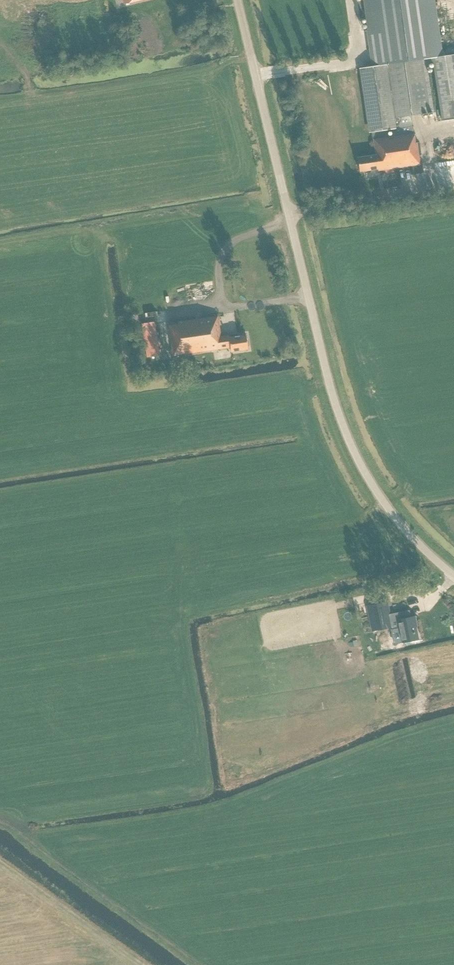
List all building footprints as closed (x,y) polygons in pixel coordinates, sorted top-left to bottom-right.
[(433,5),(367,12),(374,66),(363,68),(373,139),(374,139),(376,155),(358,157),(360,171),(378,169),(379,170),(382,170),(383,173),(394,172),(393,168),(412,165),(413,173),(424,172),(422,163),(420,163),(417,143),(416,143),(412,115),(433,112),(425,59),(432,58),(441,121),(453,119),(453,55),(439,57),(433,5)] [(221,338),(218,316),(178,322),(178,324),(169,325),(173,355),(230,347),(231,351),(248,349),(246,335),(221,338)] [(146,357),(159,355),(154,321),(142,323),(146,357)] [(390,614),(387,601),(367,605),(372,630),(392,627),(392,629),(400,627),(403,642),(418,639),(414,617),(406,618),(405,611),(390,614)]
